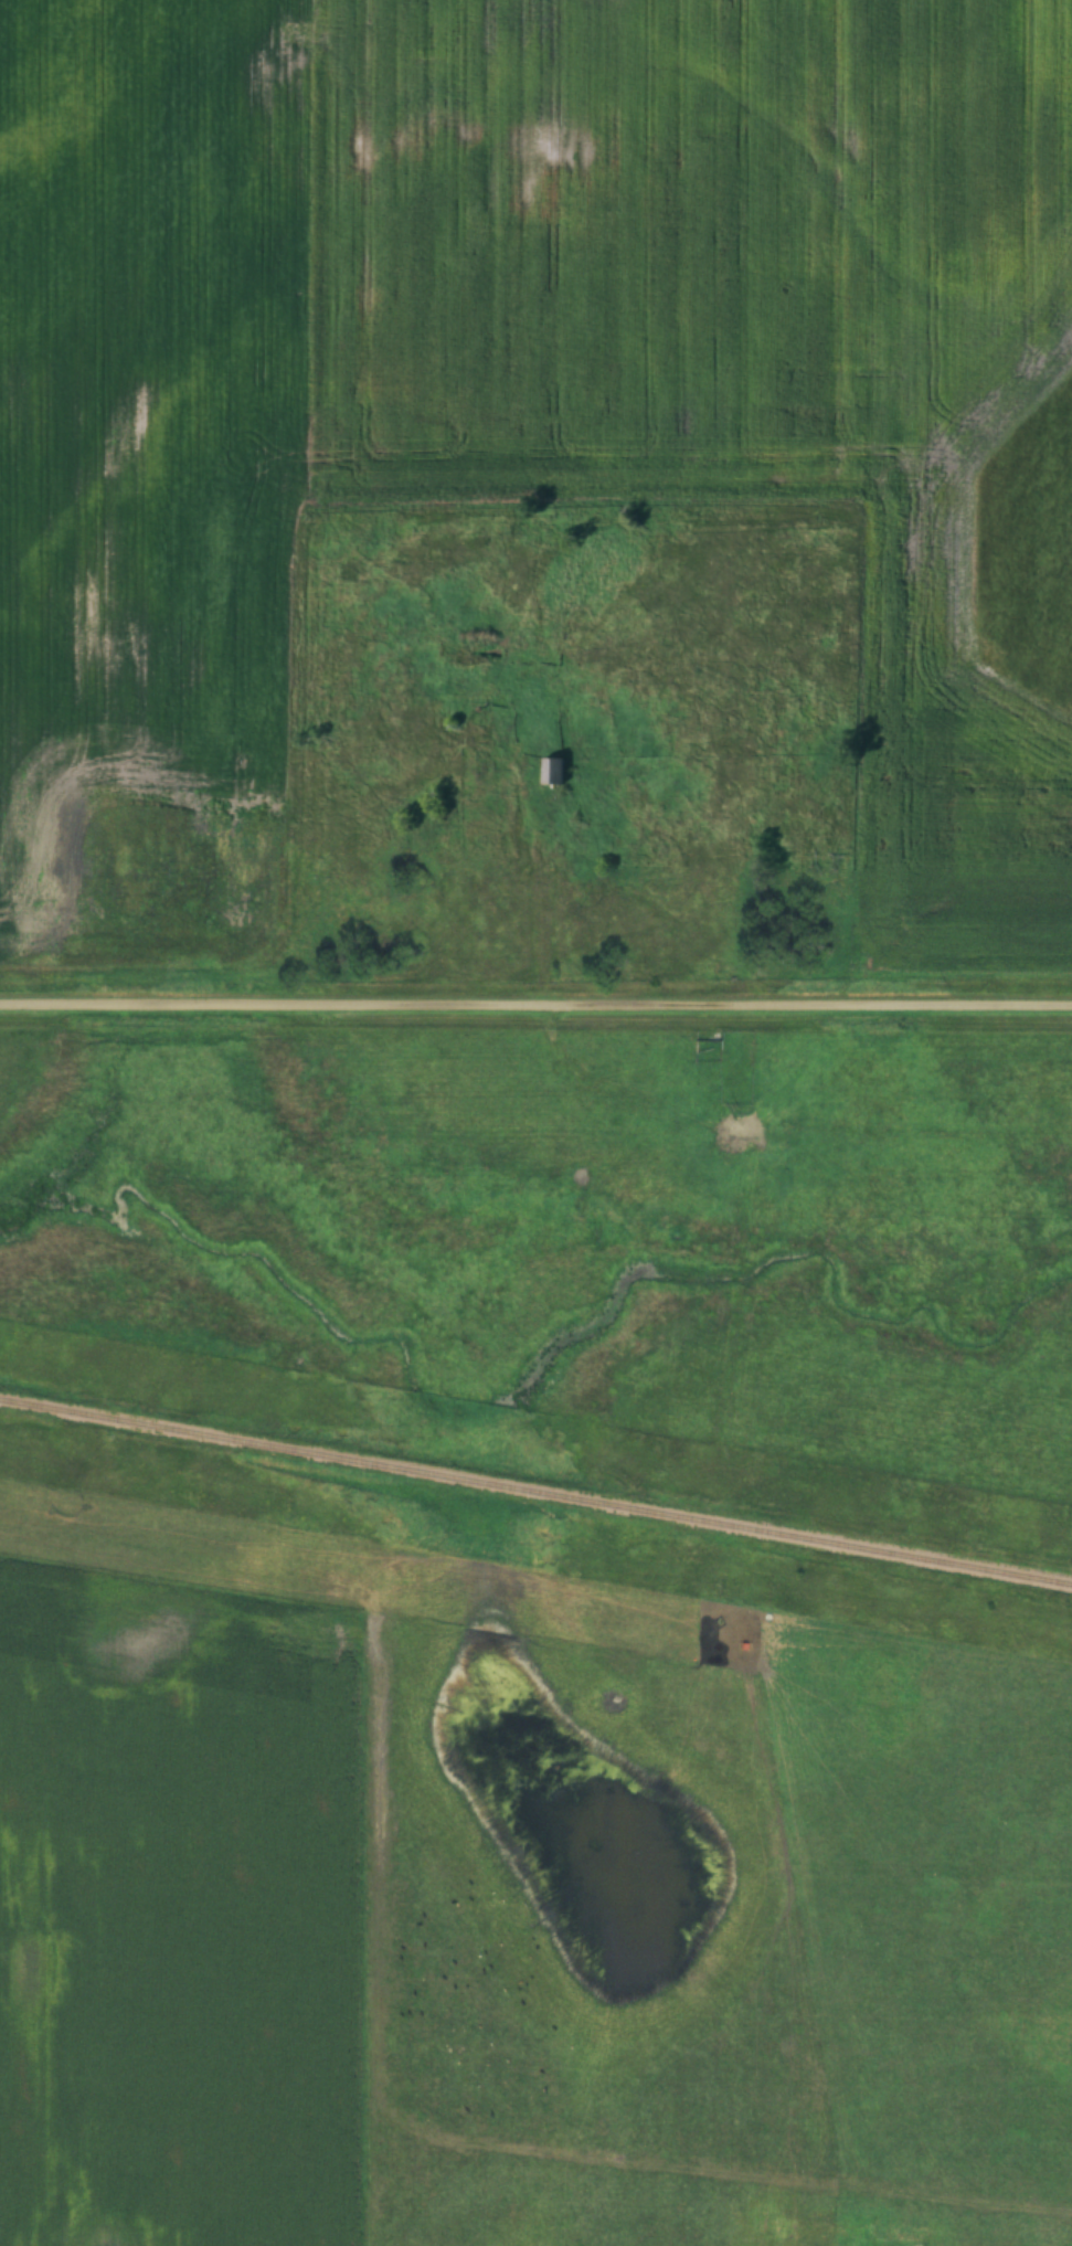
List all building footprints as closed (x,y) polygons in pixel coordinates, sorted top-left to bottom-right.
[(543,785),(563,785),(563,757),(543,757),(543,785)]
